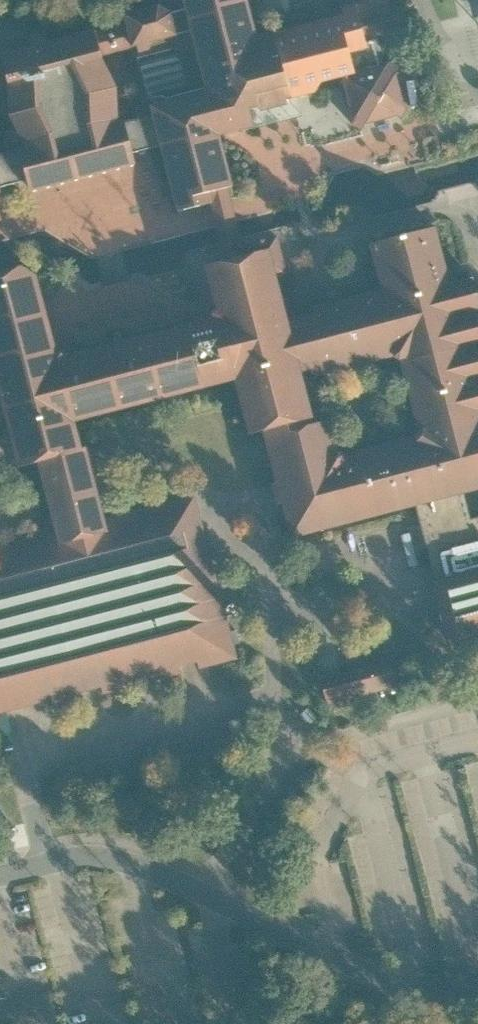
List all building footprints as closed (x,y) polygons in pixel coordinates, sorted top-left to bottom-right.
[(164,148),(182,214),(215,205),(234,200),(233,197),(231,189),(238,187),(226,140),(225,137),(231,135),(259,128),(255,110),(265,107),(267,112),(294,105),(293,99),(319,92),(326,83),(346,77),(351,96),(358,120),(355,125),(365,131),(370,125),(411,114),(410,110),(408,102),(399,67),(397,61),(360,71),(356,53),(372,48),(370,39),(412,28),(405,5),(392,8),(390,0),(354,0),(356,4),(345,6),(347,14),(263,35),(253,0),(154,0),(155,4),(125,13),(128,22),(98,30),(105,56),(137,48),(156,115),(129,121),(138,154),(150,151),(164,148)] [(27,147),(21,149),(30,182),(34,194),(88,179),(97,177),(141,166),(138,154),(129,121),(122,122),(121,88),(105,56),(98,30),(97,29),(49,41),(47,31),(42,33),(38,34),(32,35),(35,45),(2,53),(10,81),(11,117),(27,147)] [(0,154),(0,177),(3,188),(15,185),(30,182),(21,149),(0,154)] [(228,247),(229,250),(247,246),(245,243),(244,236),(239,221),(236,210),(234,200),(215,205),(218,215),(221,226),(226,242),(228,247)] [(320,423),(267,436),(281,484),(283,494),(287,507),(291,524),(296,543),(420,512),(470,498),(477,496),(477,287),(457,292),(453,279),(449,267),(439,233),(374,248),(387,293),(317,309),(319,315),(305,319),(293,322),(307,375),(316,373),(317,380),(399,361),(403,360),(404,364),(424,441),(352,460),(342,455),(333,420),(320,423)] [(62,357),(0,373),(0,392),(13,441),(79,427),(240,385),(254,439),(267,436),(320,423),(312,393),(307,375),(293,322),(287,298),(282,278),(290,276),(279,238),(247,246),(229,250),(232,262),(210,267),(221,313),(217,321),(68,360),(65,358),(62,357)] [(46,302),(39,278),(22,269),(0,275),(0,373),(62,357),(46,302)] [(79,427),(13,441),(0,392),(0,475),(13,472),(13,469),(19,468),(20,473),(40,469),(51,519),(54,527),(55,531),(107,519),(100,493),(97,479),(90,452),(85,454),(79,427)] [(199,497),(107,519),(55,531),(53,532),(20,540),(16,541),(0,545),(0,560),(3,573),(0,574),(0,718),(54,703),(56,709),(84,702),(82,696),(118,686),(120,692),(135,688),(133,682),(152,677),(154,683),(182,675),(181,670),(201,665),(203,670),(219,666),(240,661),(221,585),(211,548),(202,512),(199,497)] [(420,512),(422,519),(435,571),(446,567),(448,574),(477,565),(477,523),(476,524),(470,498),(420,512)] [(448,574),(450,581),(437,585),(442,605),(452,645),(458,643),(468,648),(477,645),(476,639),(477,638),(477,565),(448,574)] [(348,667),(351,675),(339,678),(324,682),(331,706),(406,686),(398,653),(348,667)]
